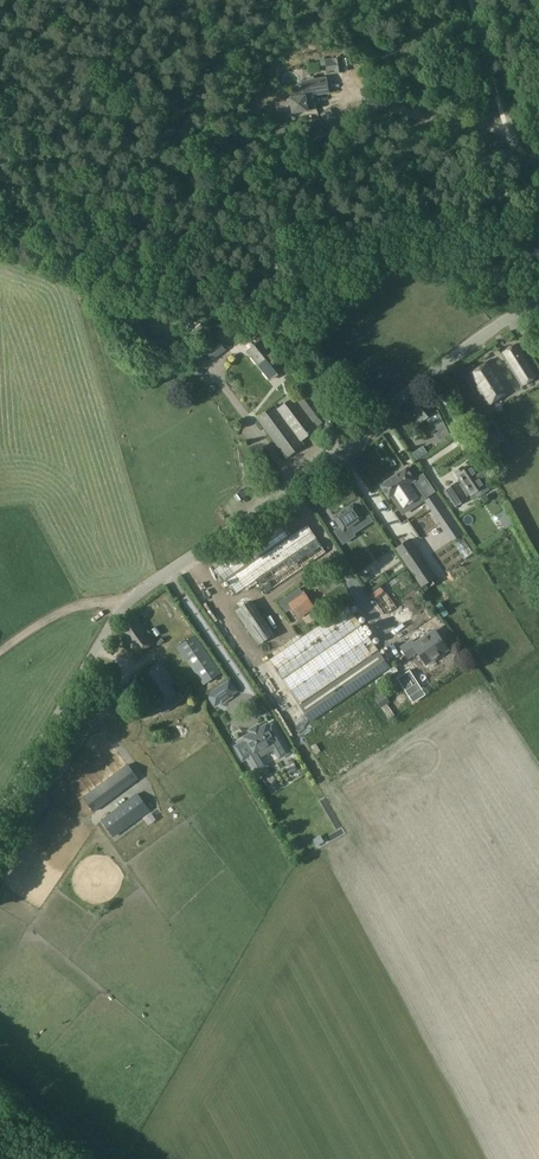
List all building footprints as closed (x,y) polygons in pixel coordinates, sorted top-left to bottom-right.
[(342,59),(326,61),(328,72),(336,70),(336,74),(344,73),(342,59)] [(319,65),(308,66),(309,75),(320,74),(319,65)] [(304,97),(291,99),(293,114),(317,110),(315,96),(329,94),(327,79),(314,81),(314,78),(308,79),(309,81),(302,82),(304,97)] [(331,111),(321,116),(327,127),(336,123),(337,122),(335,118),(331,111)] [(336,123),(327,127),(327,128),(332,138),(342,132),(336,123)] [(215,338),(203,347),(212,359),(224,350),(215,338)] [(263,341),(248,353),(259,366),(260,365),(262,368),(261,369),(271,380),(285,369),(263,341)] [(521,386),(538,376),(518,343),(500,353),(521,386)] [(126,353),(122,347),(117,351),(121,356),(126,353)] [(486,406),(511,390),(491,359),(467,375),(486,406)] [(275,407),(258,420),(286,458),(303,445),(301,441),(317,429),(313,423),(318,419),(299,392),(276,409),(275,407)] [(437,410),(423,394),(406,408),(419,423),(437,410)] [(432,433),(438,444),(446,440),(440,428),(432,433)] [(456,484),(445,491),(455,505),(466,498),(465,497),(470,493),(470,494),(477,489),(481,494),(487,490),(484,485),(489,481),(486,477),(487,476),(481,468),(476,472),(472,466),(465,471),(462,467),(455,472),(463,483),(458,487),(456,484)] [(406,468),(380,485),(389,497),(391,496),(399,509),(404,506),(407,511),(420,502),(417,497),(421,494),(413,481),(414,480),(406,468)] [(340,527),(334,531),(343,543),(354,536),(349,528),(363,518),(362,517),(367,514),(359,503),(355,506),(353,504),(334,517),(340,527)] [(505,528),(512,523),(504,510),(496,515),(505,528)] [(438,518),(449,530),(455,525),(444,513),(438,518)] [(464,559),(473,553),(463,539),(454,545),(464,559)] [(409,540),(396,549),(421,586),(434,577),(409,540)] [(401,580),(399,576),(389,582),(392,586),(401,580)] [(272,636),(274,634),(251,600),(235,611),(258,645),(259,644),(262,649),(275,640),(272,636)] [(383,602),(375,606),(384,622),(392,618),(383,602)] [(300,626),(317,615),(312,608),(295,619),(300,626)] [(135,654),(155,641),(135,612),(128,617),(133,623),(120,633),(135,654)] [(357,626),(348,632),(352,638),(362,632),(357,626)] [(399,646),(409,659),(418,652),(426,664),(447,650),(434,630),(414,643),(411,638),(399,646)] [(194,635),(177,647),(203,685),(220,673),(194,635)] [(300,709),(371,665),(364,654),(373,648),(367,638),(354,645),(361,655),(311,687),(305,691),(306,693),(294,701),(300,709)] [(180,690),(160,662),(136,678),(156,707),(180,690)] [(270,666),(255,676),(277,711),(292,702),(270,666)] [(420,677),(404,685),(415,704),(430,696),(420,677)] [(222,703),(231,696),(223,685),(208,696),(215,705),(221,701),(222,703)] [(378,696),(372,700),(377,707),(383,703),(378,696)] [(136,707),(144,719),(152,713),(144,702),(136,707)] [(383,716),(391,726),(397,722),(389,712),(383,716)] [(250,730),(251,732),(244,736),(245,738),(234,744),(241,756),(247,752),(255,767),(264,762),(259,752),(272,745),(277,754),(286,749),(271,723),(266,726),(265,724),(258,728),(257,726),(250,730)] [(138,779),(128,765),(83,798),(94,812),(138,779)] [(32,813),(44,796),(34,789),(21,805),(32,813)] [(150,810),(137,793),(101,820),(113,837),(150,810)]
